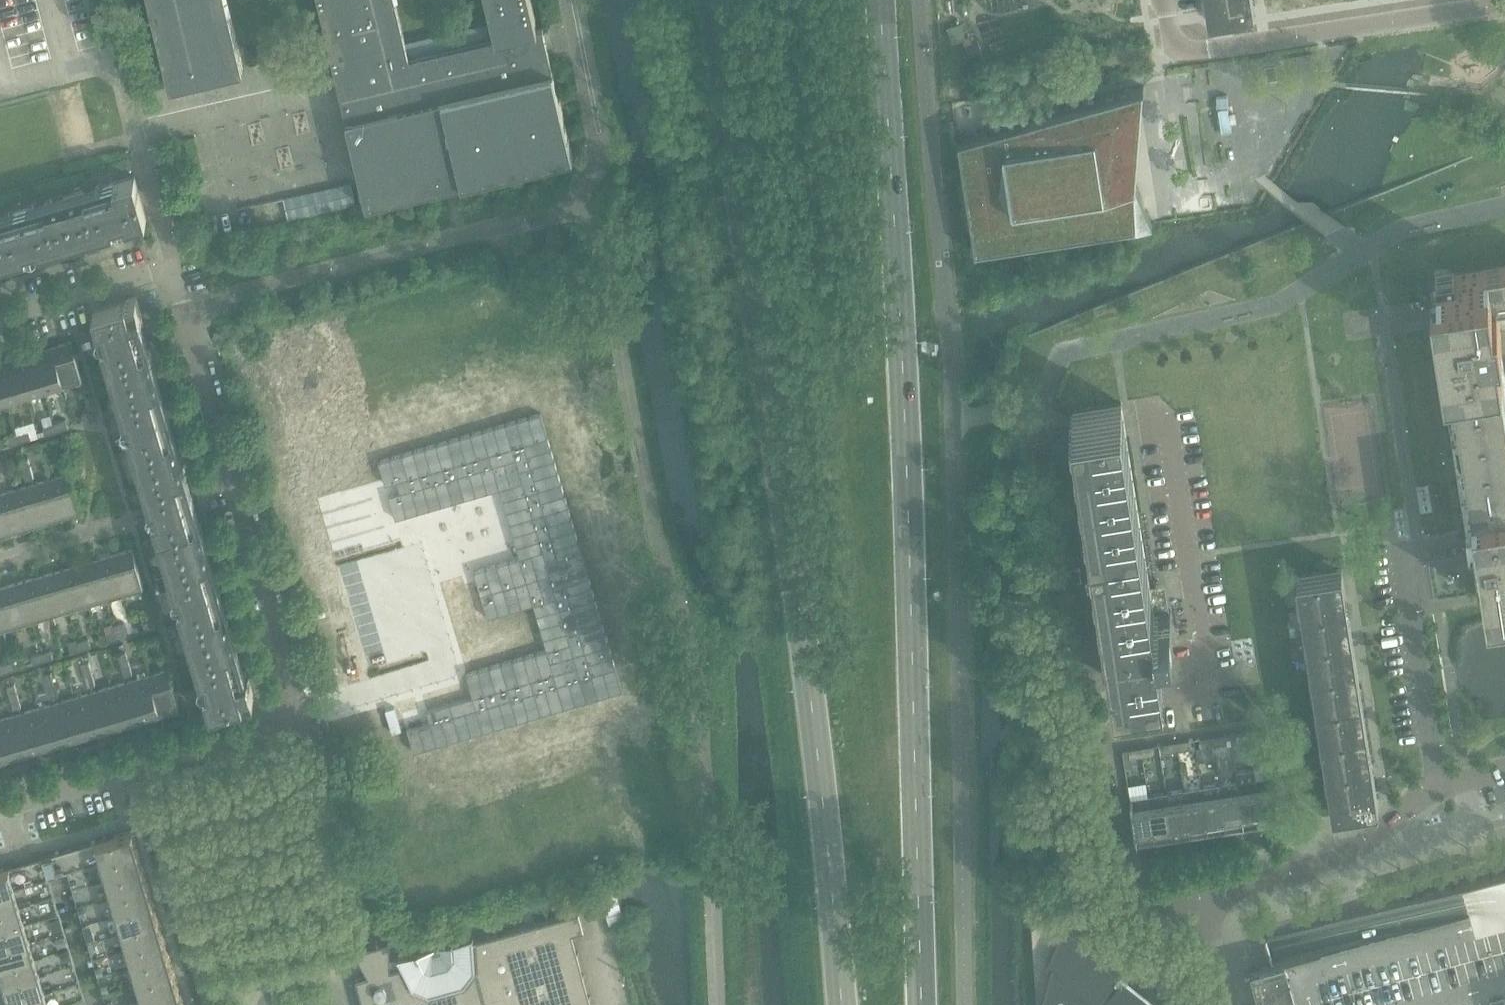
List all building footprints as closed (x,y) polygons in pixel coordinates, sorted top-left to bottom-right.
[(170,86),(178,84),(244,68),(227,0),(150,0),(170,86)] [(331,52),(341,95),(342,100),(345,112),(362,183),(366,203),(452,183),(573,154),(550,55),(543,26),(537,27),(530,0),(487,0),(495,37),(409,57),(396,0),(318,0),(331,52)] [(1253,0),(1207,0),(1210,22),(1212,21),(1211,16),(1254,9),(1254,7),(1253,0)] [(961,24),(948,28),(953,43),(966,38),(961,24)] [(981,52),(977,42),(967,46),(971,56),(981,52)] [(1138,95),(1143,87),(1144,86),(1028,112),(1022,115),(1024,124),(988,132),(988,128),(958,140),(975,251),(1152,224),(1136,184),(1132,175),(1102,176),(1099,156),(1129,148),(1134,147),(1138,95)] [(1228,108),(1218,109),(1222,133),(1232,132),(1228,108)] [(0,215),(0,260),(147,217),(135,175),(0,215)] [(1445,332),(1439,333),(1470,536),(1473,535),(1476,551),(1473,551),(1479,593),(1504,589),(1504,430),(1489,328),(1501,326),(1498,306),(1497,298),(1504,297),(1504,265),(1436,275),(1445,332)] [(140,318),(142,317),(136,297),(93,310),(150,505),(154,516),(211,710),(254,697),(248,677),(246,678),(242,665),(238,667),(232,649),(237,648),(231,627),(226,628),(216,594),(221,592),(216,576),(211,578),(201,543),(206,542),(200,521),(195,522),(190,505),(182,476),(187,474),(180,454),(175,455),(165,421),(170,419),(166,403),(161,404),(150,370),(155,369),(149,348),(144,349),(139,332),(144,330),(140,318)] [(90,329),(79,333),(81,341),(93,338),(90,329)] [(71,341),(53,347),(64,383),(76,379),(78,384),(82,383),(84,383),(71,341)] [(51,392),(49,387),(64,383),(53,347),(34,352),(46,394),(51,392)] [(34,352),(16,358),(26,394),(40,390),(41,395),(46,394),(34,352)] [(0,362),(0,374),(9,404),(14,403),(13,398),(26,394),(16,358),(0,362)] [(2,401),(4,406),(9,404),(0,374),(0,402),(2,401)] [(1162,626),(1173,624),(1170,609),(1167,610),(1166,604),(1164,593),(1152,595),(1122,402),(1120,402),(1072,410),(1103,605),(1106,604),(1108,619),(1105,619),(1115,682),(1164,674),(1157,626),(1162,625),(1162,626)] [(92,412),(82,415),(85,423),(94,420),(92,412)] [(541,416),(378,460),(385,484),(396,480),(400,492),(388,495),(395,518),(499,489),(520,559),(473,572),(487,618),(533,605),(547,651),(466,674),(472,697),(426,710),(429,721),(406,728),(413,751),(622,693),(541,416)] [(66,420),(55,423),(57,431),(68,428),(66,420)] [(55,423),(43,426),(45,434),(57,431),(55,423)] [(29,431),(18,434),(20,442),(31,438),(29,431)] [(18,434),(6,437),(9,445),(20,442),(18,434)] [(65,457),(57,459),(60,470),(68,467),(65,457)] [(20,460),(23,470),(31,467),(28,458),(20,460)] [(31,467),(23,470),(26,479),(34,477),(31,467)] [(70,473),(51,478),(62,515),(73,512),(76,517),(81,516),(82,516),(70,473)] [(51,478),(32,484),(45,526),(50,525),(49,519),(62,515),(51,478)] [(32,484),(14,489),(24,526),(36,522),(39,528),(45,526),(32,484)] [(0,493),(0,512),(7,537),(13,536),(12,529),(24,526),(14,489),(0,493)] [(132,549),(114,554),(125,591),(137,587),(139,592),(143,591),(145,590),(132,549)] [(110,595),(125,591),(114,554),(95,560),(107,601),(112,600),(110,595)] [(95,560),(77,565),(87,602),(100,598),(102,603),(107,601),(95,560)] [(74,606),(87,602),(77,565),(58,571),(70,612),(75,611),(74,606)] [(1341,569),(1296,576),(1333,816),(1336,815),(1334,809),(1378,803),(1342,571),(1341,569)] [(58,571),(39,576),(50,613),(63,609),(65,614),(70,612),(58,571)] [(168,574),(156,577),(160,591),(172,588),(168,574)] [(39,576),(21,582),(33,623),(38,622),(36,617),(50,613),(39,576)] [(21,582),(2,587),(13,623),(26,620),(27,625),(33,623),(21,582)] [(0,588),(0,627),(13,623),(2,587),(0,588)] [(153,620),(143,623),(146,630),(156,627),(153,620)] [(125,628),(116,631),(118,638),(128,636),(125,628)] [(116,631),(106,634),(108,641),(118,638),(116,631)] [(89,639),(79,642),(81,649),(91,646),(89,639)] [(79,642),(69,644),(71,652),(81,649),(79,642)] [(51,650),(41,653),(44,660),(53,657),(51,650)] [(118,653),(121,665),(129,662),(126,651),(118,653)] [(41,653),(31,655),(34,663),(44,660),(41,653)] [(162,665),(170,663),(167,653),(159,655),(162,665)] [(14,661),(4,663),(7,671),(17,668),(14,661)] [(89,662),(81,664),(85,675),(92,673),(89,662)] [(129,662),(121,665),(125,676),(132,674),(129,662)] [(168,669),(149,675),(160,711),(171,708),(174,714),(179,712),(179,713),(181,712),(179,706),(168,669)] [(44,675),(47,686),(55,684),(51,673),(44,675)] [(96,685),(92,673),(85,675),(88,687),(96,685)] [(149,675),(131,680),(143,723),(148,721),(148,715),(160,711),(149,675)] [(131,680),(112,686),(123,722),(134,719),(138,725),(143,723),(131,680)] [(7,686),(10,697),(18,695),(15,684),(7,686)] [(55,684),(47,686),(50,698),(58,696),(55,684)] [(111,732),(111,726),(123,722),(112,686),(93,691),(106,734),(111,732)] [(195,687),(184,690),(187,698),(198,695),(195,687)] [(93,691),(75,697),(86,733),(98,730),(101,735),(106,734),(93,691)] [(18,695),(10,697),(14,709),(21,706),(18,695)] [(75,697),(56,702),(69,745),(74,743),(73,737),(86,733),(75,697)] [(56,702),(38,708),(48,744),(60,741),(63,746),(69,745),(56,702)] [(37,754),(37,748),(48,744),(38,708),(19,713),(31,756),(37,754)] [(19,713),(0,719),(11,755),(23,752),(27,757),(31,756),(19,713)] [(11,755),(0,719),(0,758),(11,755)] [(1260,728),(1248,730),(1249,739),(1262,737),(1260,728)] [(1248,730),(1235,732),(1237,740),(1249,739),(1248,730)] [(1212,735),(1213,744),(1226,742),(1225,734),(1212,735)] [(1212,735),(1200,737),(1201,746),(1213,744),(1212,735)] [(1177,741),(1178,750),(1190,748),(1189,739),(1177,741)] [(1177,741),(1164,743),(1166,752),(1178,750),(1177,741)] [(1153,745),(1141,747),(1142,755),(1155,753),(1153,745)] [(1141,747),(1129,748),(1130,757),(1142,755),(1141,747)] [(1236,771),(1237,781),(1244,823),(1262,820),(1255,778),(1254,769),(1236,771)] [(1255,778),(1262,820),(1280,817),(1274,775),(1255,778)] [(1237,781),(1220,784),(1226,825),(1244,823),(1237,781)] [(1220,784),(1202,787),(1208,828),(1226,825),(1220,784)] [(1202,787),(1184,789),(1190,831),(1208,828),(1202,787)] [(1184,789),(1166,792),(1173,834),(1190,831),(1184,789)] [(1166,792),(1148,795),(1155,836),(1173,834),(1166,792)] [(1148,795),(1130,798),(1136,839),(1155,836),(1148,795)] [(132,830),(73,848),(79,867),(101,861),(102,861),(138,850),(132,830)] [(73,848),(38,858),(43,878),(79,867),(73,848)] [(138,850),(102,861),(107,878),(143,867),(138,850)] [(0,869),(0,891),(15,886),(20,885),(15,865),(0,869)] [(143,867),(107,878),(112,895),(148,884),(143,867)] [(1501,873),(1497,874),(1267,937),(1267,939),(1270,949),(1271,952),(1273,962),(1264,965),(1254,982),(1261,1004),(1504,1004),(1504,872),(1501,873)] [(148,884),(112,895),(117,911),(153,901),(148,884)] [(0,891),(0,909),(20,903),(15,886),(0,891)] [(153,901),(117,911),(122,928),(158,918),(153,901)] [(1048,916),(1030,902),(1031,924),(1048,916)] [(0,909),(0,928),(25,920),(20,903),(0,909)] [(581,977),(585,976),(584,975),(581,975),(575,955),(579,954),(578,953),(575,954),(569,934),(584,930),(579,912),(473,941),(472,937),(475,936),(474,935),(453,944),(452,941),(455,940),(455,939),(436,946),(434,946),(415,950),(415,951),(418,951),(419,953),(396,956),(396,958),(390,959),(389,942),(381,945),(380,943),(372,946),(357,950),(357,951),(355,952),(362,962),(369,975),(356,979),(363,1004),(589,1004),(587,999),(591,998),(590,996),(587,997),(581,977)] [(59,913),(50,916),(53,926),(62,923),(59,913)] [(158,918),(122,928),(127,945),(163,935),(158,918)] [(0,928),(0,946),(30,937),(25,920),(0,928)] [(1051,965),(1050,970),(1049,970),(1048,975),(1049,975),(1040,1004),(1140,1004),(1148,995),(1141,989),(1138,986),(1138,987),(1119,972),(1120,972),(1116,969),(1100,957),(1101,957),(1097,954),(1082,942),(1078,939),(1063,927),(1059,935),(1057,939),(1046,963),(1048,964),(1049,963),(1051,965)] [(64,931),(56,933),(59,942),(67,940),(64,931)] [(163,935),(127,945),(132,962),(168,952),(163,935)] [(0,946),(0,964),(35,954),(30,937),(0,946)] [(68,945),(60,947),(63,955),(71,953),(68,945)] [(168,952),(132,962),(137,979),(173,968),(168,952)] [(0,964),(0,968),(4,981),(40,971),(35,954),(0,964)] [(102,962),(96,964),(98,972),(104,970),(102,962)] [(173,968),(137,979),(142,996),(178,985),(173,968)] [(40,971),(4,981),(9,998),(45,988),(40,971)] [(107,980),(101,981),(103,989),(110,987),(107,980)] [(178,985),(142,996),(132,999),(132,1001),(133,1001),(134,1004),(184,1004),(178,985)] [(9,998),(11,1004),(49,1004),(50,1004),(45,988),(9,998)]
